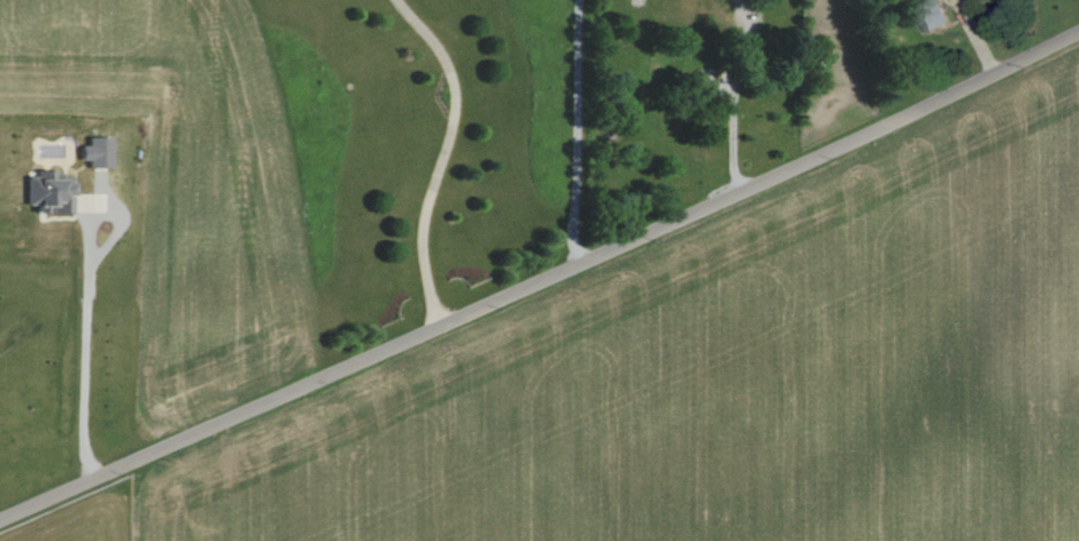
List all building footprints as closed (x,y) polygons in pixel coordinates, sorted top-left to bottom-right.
[(922,33),(949,20),(939,0),(924,0),(909,7),(922,33)] [(86,168),(110,168),(109,137),(85,137),(85,146),(77,146),(77,160),(86,160),(86,168)] [(24,205),(33,205),(33,211),(48,211),(48,214),(69,214),(70,173),(24,173),(24,205)]
